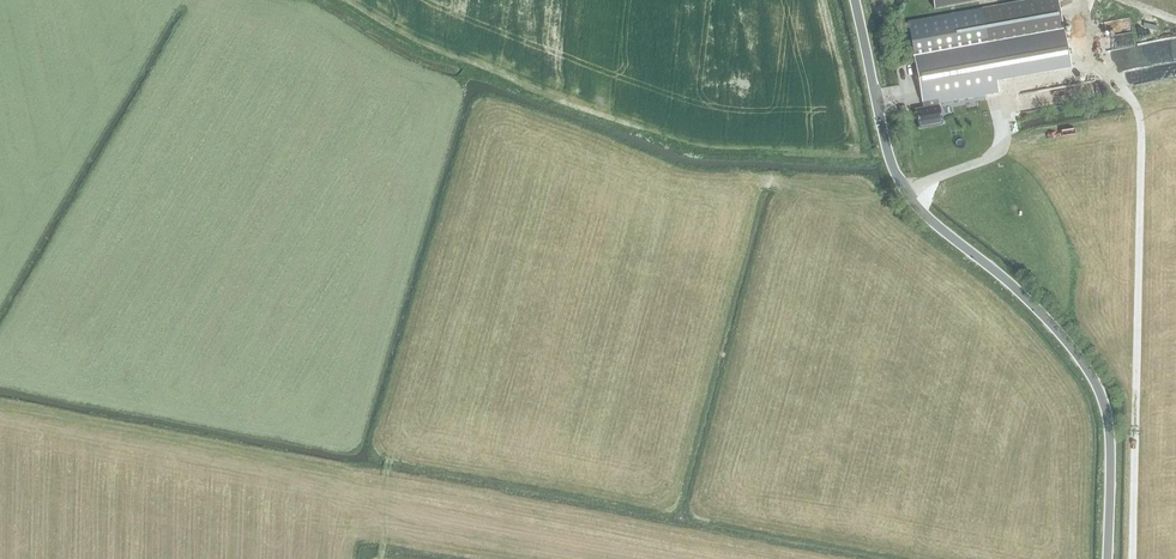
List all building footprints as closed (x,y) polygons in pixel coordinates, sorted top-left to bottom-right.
[(918,129),(942,125),(938,101),(945,100),(945,101),(948,101),(998,92),(995,79),(1070,66),(1064,35),(1057,0),(1031,0),(908,22),(923,108),(915,110),(918,129)] [(934,8),(980,0),(932,0),(934,8)] [(1120,21),(1108,21),(1109,35),(1116,35),(1116,30),(1120,30),(1120,21)] [(1135,33),(1107,35),(1107,49),(1136,47),(1135,33)]
